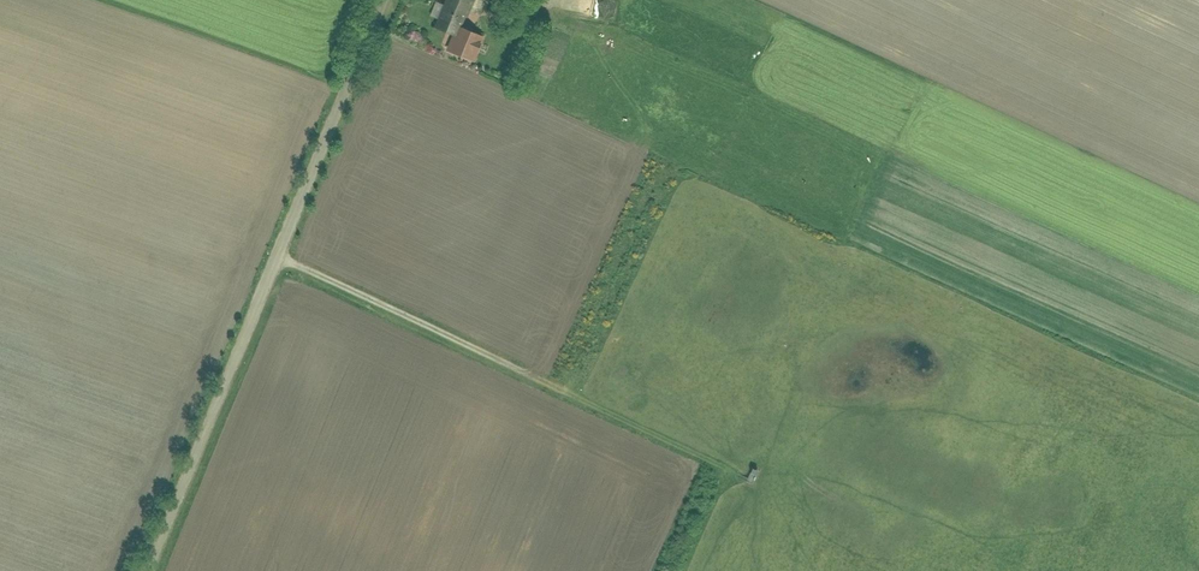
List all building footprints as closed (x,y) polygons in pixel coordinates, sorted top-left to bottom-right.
[(447,55),(473,65),(484,39),(464,31),(477,0),(448,0),(436,30),(454,38),(447,55)] [(487,17),(500,21),(506,3),(496,0),(492,0),(487,17)]
